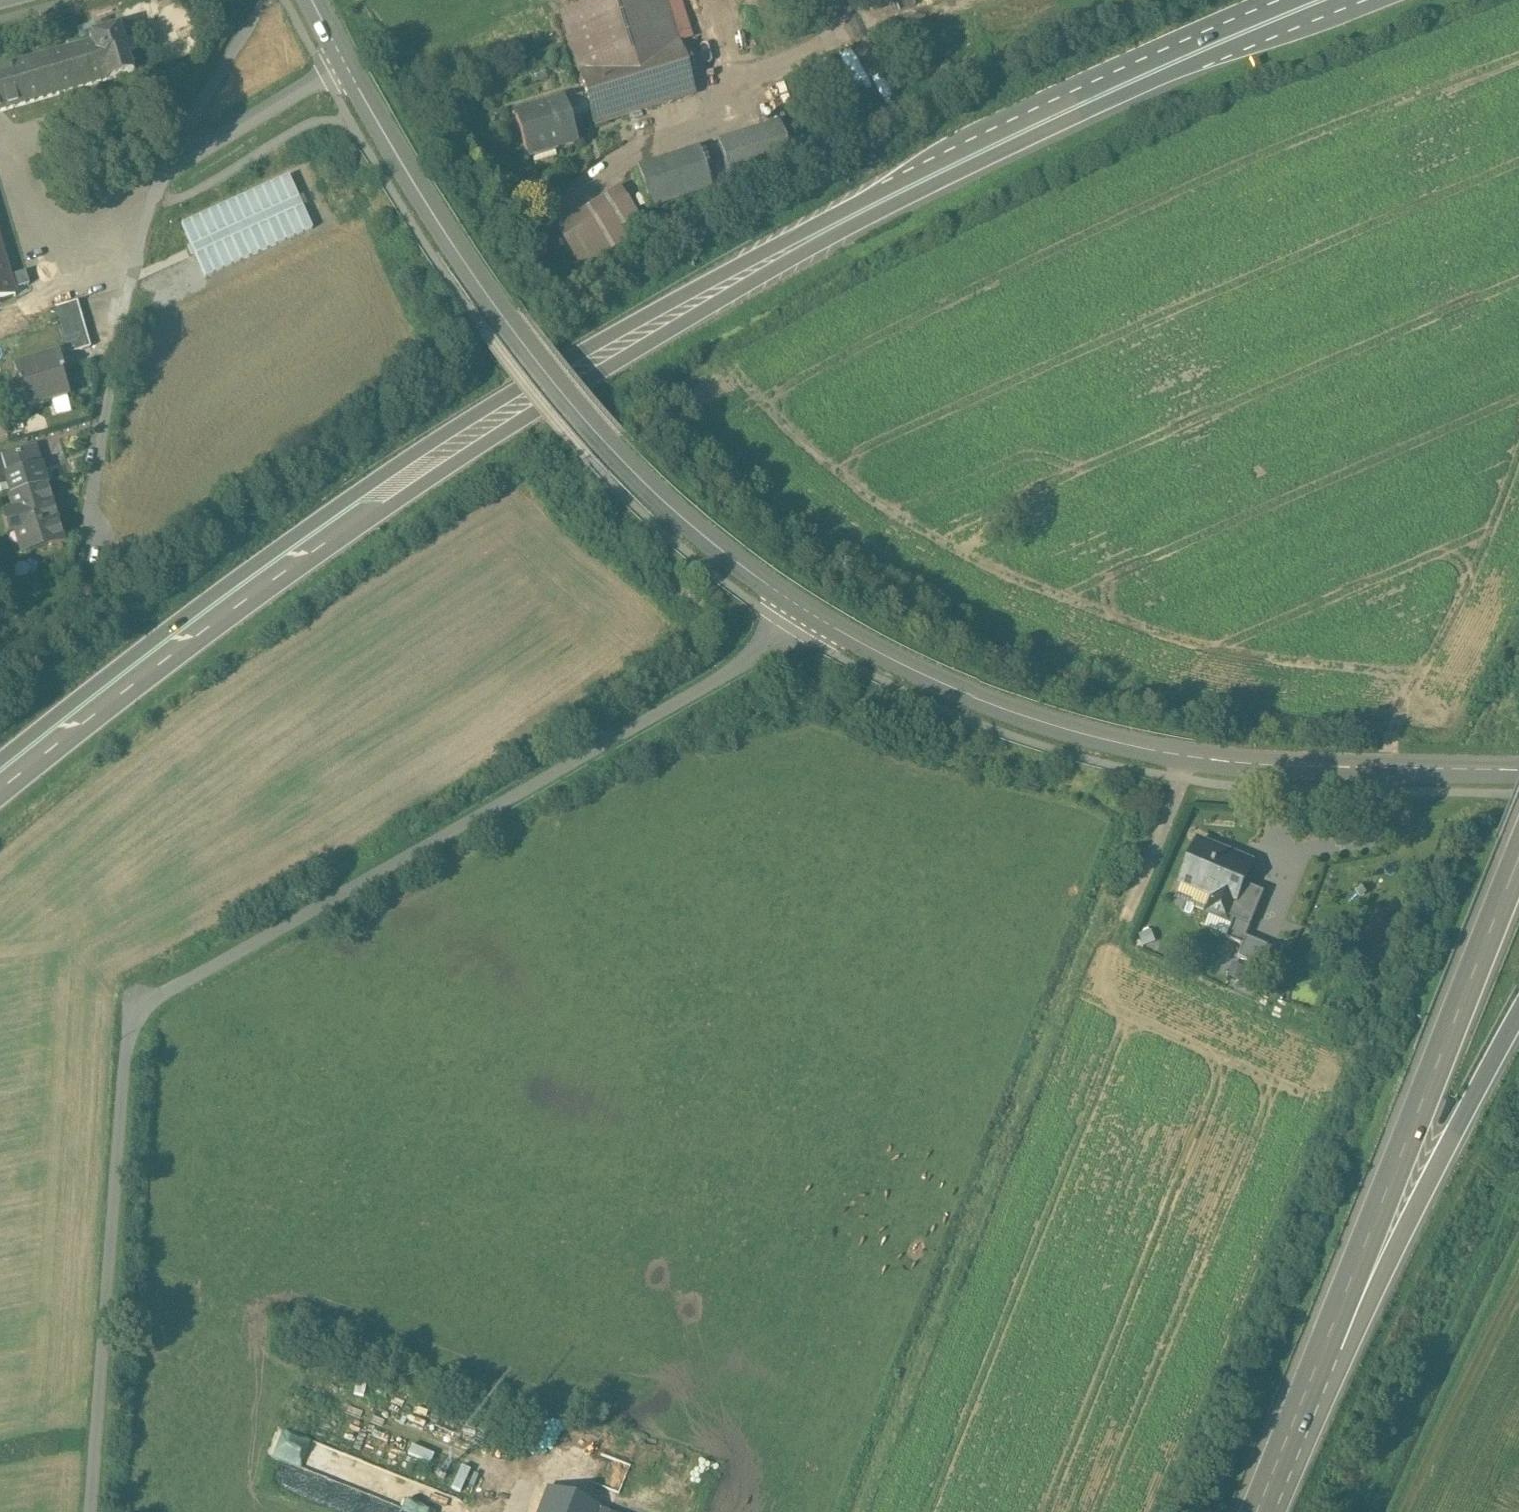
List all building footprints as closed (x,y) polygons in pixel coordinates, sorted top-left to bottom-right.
[(561,15),(586,95),(592,117),(595,125),(694,94),(665,0),(609,0),(561,15)] [(133,75),(130,63),(137,62),(129,39),(124,41),(120,30),(89,39),(90,44),(0,71),(0,114),(133,75)] [(779,108),(802,107),(801,86),(778,88),(779,108)] [(586,95),(563,102),(569,124),(592,117),(586,95)] [(563,102),(513,117),(526,159),(575,144),(569,124),(563,102)] [(779,124),(717,143),(730,182),(791,163),(779,124)] [(699,150),(638,169),(650,208),(711,189),(699,150)] [(205,276),(316,232),(294,177),(183,221),(205,276)] [(618,185),(553,228),(581,270),(646,228),(618,185)] [(15,297),(14,291),(29,286),(25,274),(10,278),(0,245),(0,302),(15,297)] [(77,303),(56,309),(70,355),(91,349),(77,303)] [(20,386),(26,404),(67,392),(63,373),(64,372),(60,356),(14,369),(19,386),(20,386)] [(35,449),(16,455),(16,457),(2,461),(0,460),(0,500),(9,497),(46,486),(35,449)] [(63,542),(46,486),(9,497),(14,513),(5,515),(10,534),(20,532),(27,553),(63,542)] [(1215,848),(1199,842),(1182,883),(1217,896),(1210,912),(1228,919),(1229,917),(1235,920),(1251,927),(1264,896),(1244,887),(1253,864),(1233,856),(1232,860),(1213,853),(1215,848)] [(1251,927),(1235,920),(1227,939),(1244,945),(1247,937),(1251,927)] [(1247,937),(1244,945),(1238,958),(1265,969),(1273,948),(1247,937)] [(599,1509),(600,1509),(549,1489),(540,1511),(598,1511),(599,1509)]
